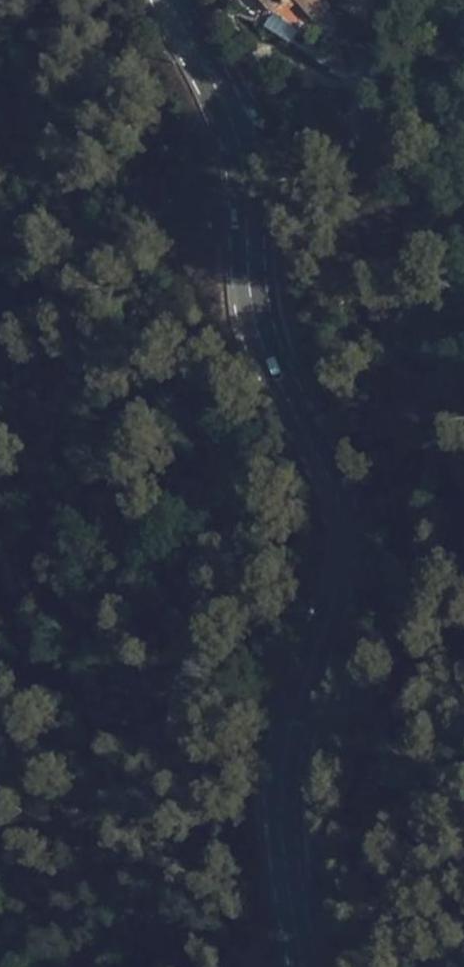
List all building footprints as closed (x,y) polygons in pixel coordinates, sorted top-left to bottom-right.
[(266,14),(269,11),(259,0),(252,0),(266,14)] [(269,11),(280,1),(288,10),(296,2),(313,21),(329,8),(321,0),(259,0),(269,11)]
